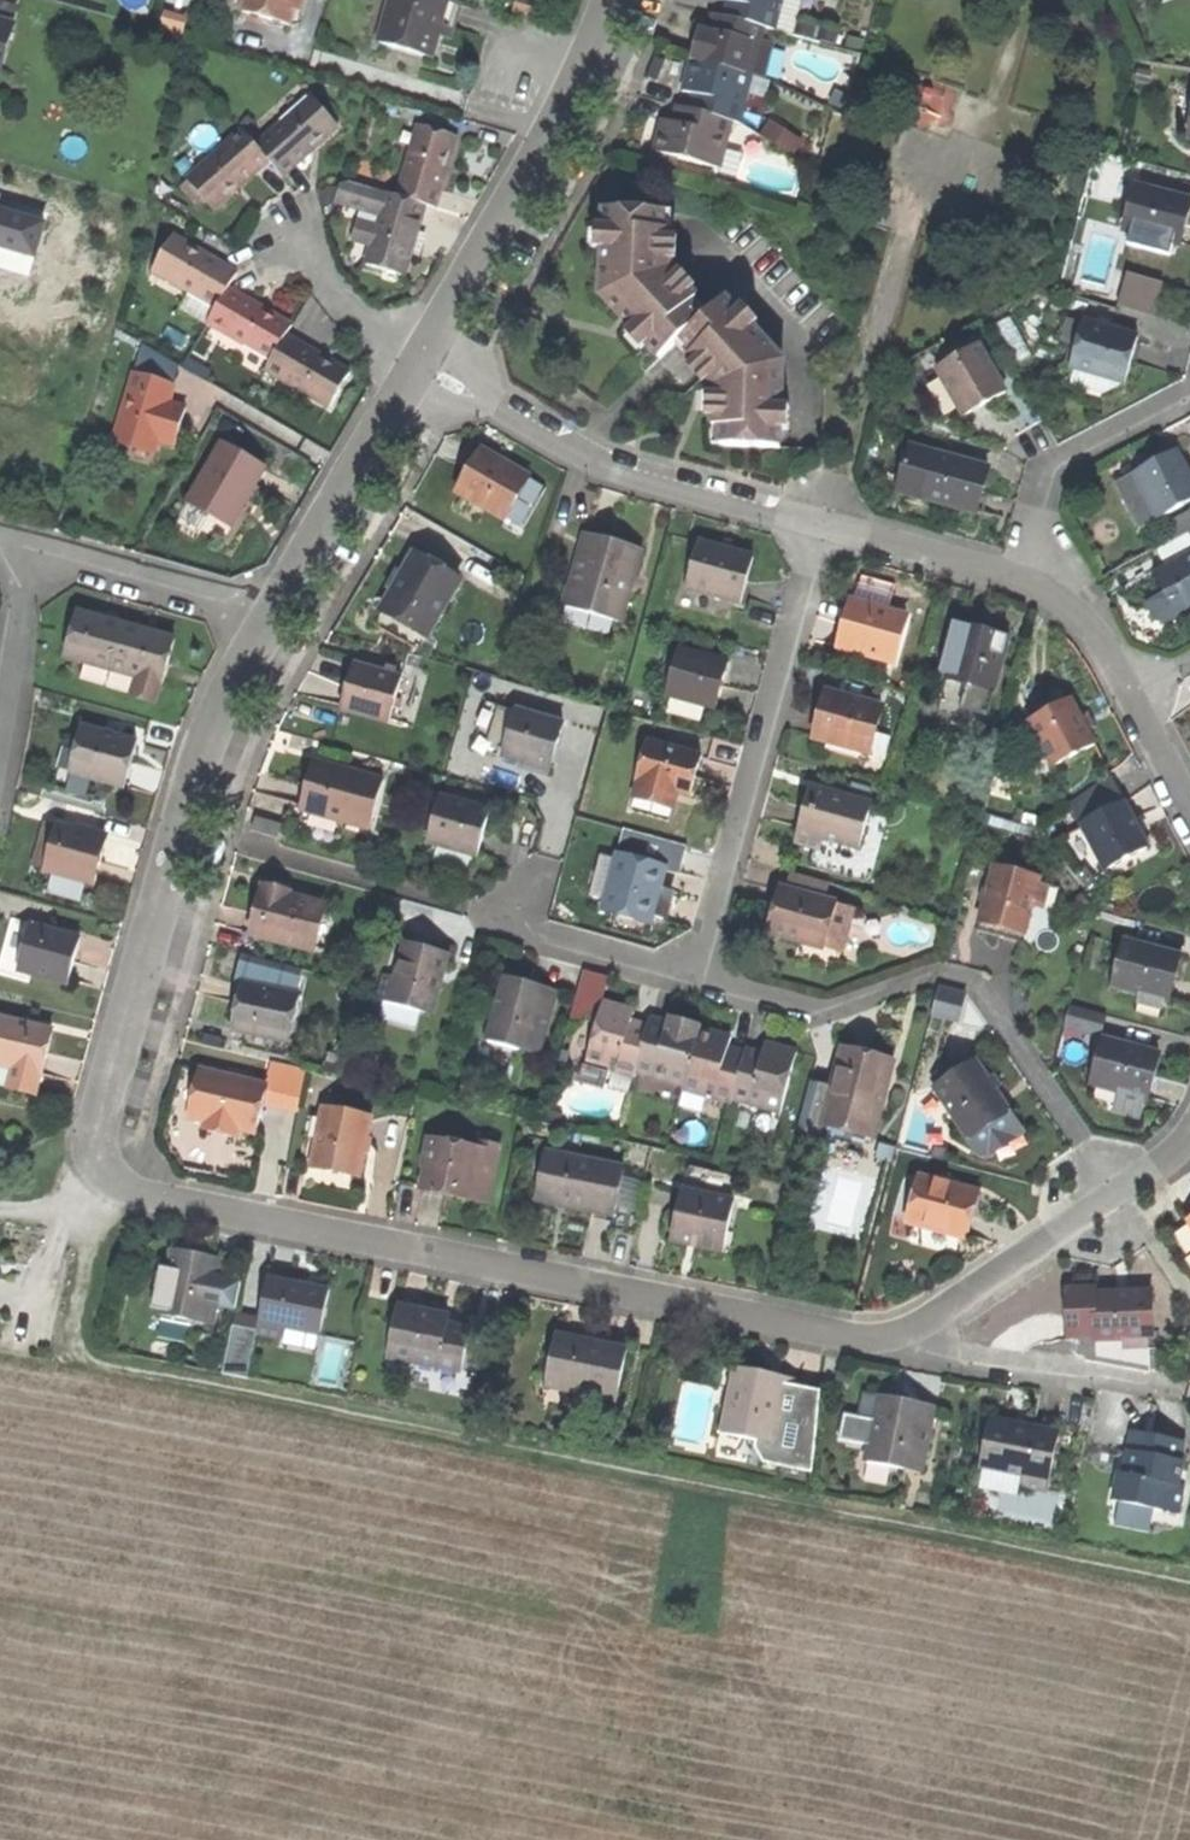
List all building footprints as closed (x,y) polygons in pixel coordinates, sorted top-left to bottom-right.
[(305,0),(246,0),(243,10),(290,24),(292,19),(299,21),(302,9),(305,0)] [(386,44),(399,0),(393,0),(380,42),(386,44)] [(448,35),(453,21),(458,1),(454,0),(399,0),(386,44),(428,56),(435,31),(448,35)] [(539,17),(543,4),(528,0),(518,0),(515,11),(539,17)] [(729,14),(733,0),(723,0),(720,12),(729,14)] [(805,0),(733,0),(729,14),(764,23),(777,27),(782,9),(802,14),(805,0)] [(797,32),(802,14),(782,9),(777,27),(797,32)] [(709,10),(704,26),(712,28),(717,12),(709,10)] [(752,71),(764,23),(729,14),(720,12),(717,12),(712,28),(704,26),(693,23),(688,39),(685,52),(686,52),(752,71)] [(13,23),(0,19),(0,68),(13,23)] [(843,30),(805,20),(801,33),(839,43),(843,30)] [(740,120),(752,71),(686,52),(680,76),(677,85),(688,88),(698,91),(693,108),(733,119),(740,120)] [(688,88),(683,105),(686,106),(693,108),(698,91),(688,88)] [(311,95),(257,145),(269,159),(283,175),(297,162),(338,125),(311,95)] [(677,104),(673,118),(682,120),(686,106),(683,105),(677,104)] [(726,145),(733,119),(693,108),(686,106),(682,120),(673,118),(661,114),(657,130),(653,146),(678,153),(721,164),(720,168),(737,173),(743,150),(726,145)] [(416,125),(397,194),(424,202),(435,205),(444,174),(455,136),(416,125)] [(204,197),(214,209),(241,185),(269,159),(257,145),(243,130),(188,179),(191,183),(204,197)] [(673,172),(678,153),(653,146),(649,144),(643,163),(673,172)] [(333,200),(344,203),(350,180),(339,181),(333,200)] [(412,245),(424,202),(397,194),(350,180),(344,203),(378,213),(364,263),(403,275),(412,245)] [(198,203),(204,197),(191,183),(184,189),(198,203)] [(1181,243),(1187,222),(1189,210),(1189,197),(1139,183),(1126,228),(1133,230),(1177,242),(1181,243)] [(666,228),(665,208),(608,207),(605,294),(623,313),(635,325),(637,327),(664,356),(679,342),(686,336),(707,317),(694,303),(700,297),(673,268),(675,228),(666,228)] [(675,208),(665,208),(666,228),(675,228),(675,208)] [(1173,255),(1177,242),(1133,230),(1130,243),(1173,255)] [(153,270),(217,308),(227,289),(237,273),(215,261),(189,245),(173,236),(153,270)] [(1129,272),(1119,302),(1154,311),(1163,281),(1129,272)] [(207,323),(271,360),(285,336),(291,326),(266,312),(262,310),(227,289),(217,308),(207,323)] [(728,296),(713,311),(707,317),(686,336),(697,348),(691,354),(718,384),(716,424),(725,424),(724,442),(783,444),(787,358),(728,296)] [(713,311),(700,297),(694,303),(707,317),(713,311)] [(1062,340),(1077,345),(1084,322),(1068,318),(1062,340)] [(1125,382),(1139,336),(1085,320),(1084,322),(1077,345),(1070,367),(1076,368),(1072,382),(1103,391),(1113,387),(1125,382)] [(329,407),(349,373),(330,362),(315,353),(285,336),(271,360),(265,370),(329,407)] [(679,342),(691,354),(697,348),(686,336),(679,342)] [(990,400),(1008,391),(982,343),(940,366),(966,414),(990,400)] [(142,344),(135,371),(173,385),(182,368),(142,344)] [(182,368),(205,380),(211,371),(188,358),(182,368)] [(155,438),(173,444),(178,431),(180,425),(186,408),(167,401),(173,385),(135,371),(113,432),(152,446),(155,438)] [(716,441),(724,442),(725,424),(716,424),(716,441)] [(187,503),(231,528),(247,499),(265,468),(223,443),(187,503)] [(900,489),(977,511),(984,487),(989,467),(911,446),(900,489)] [(495,512),(505,518),(519,495),(514,492),(525,474),(507,463),(502,460),(482,448),(470,468),(457,488),(467,494),(495,512)] [(1136,472),(1159,516),(1189,500),(1189,471),(1179,450),(1157,461),(1136,472)] [(1136,528),(1159,516),(1136,472),(1113,484),(1136,528)] [(530,477),(525,474),(514,492),(519,495),(530,477)] [(614,542),(588,533),(567,598),(590,605),(588,613),(619,623),(627,596),(620,595),(626,575),(632,577),(640,550),(614,542)] [(1167,566),(1189,554),(1189,536),(1189,533),(1158,549),(1167,566)] [(686,587),(739,602),(752,555),(717,546),(700,541),(686,587)] [(374,622),(417,647),(459,578),(416,552),(397,585),(374,622)] [(1167,566),(1152,573),(1161,590),(1163,594),(1175,617),(1189,610),(1189,554),(1167,566)] [(627,596),(632,577),(626,575),(620,595),(627,596)] [(857,590),(854,603),(885,611),(892,583),(861,575),(857,590)] [(1167,625),(1176,619),(1175,617),(1163,594),(1146,604),(1155,622),(1167,625)] [(565,605),(588,613),(590,605),(567,598),(565,605)] [(885,611),(854,603),(851,602),(838,648),(894,663),(906,617),(885,611)] [(1175,617),(1176,619),(1184,633),(1189,630),(1189,610),(1175,617)] [(128,698),(151,704),(170,639),(149,634),(100,621),(73,613),(60,659),(81,666),(77,679),(129,694),(128,698)] [(982,633),(960,627),(941,696),(968,704),(966,711),(985,716),(1007,640),(982,633)] [(728,661),(678,647),(666,693),(715,708),(722,683),(728,661)] [(338,709),(385,722),(397,676),(351,663),(345,685),(338,709)] [(820,750),(866,762),(881,707),(826,692),(819,720),(814,739),(822,741),(820,750)] [(1071,698),(1029,721),(1054,766),(1096,743),(1089,730),(1085,723),(1081,716),(1071,698)] [(538,765),(551,769),(564,722),(517,708),(503,755),(538,765)] [(1087,713),(1081,716),(1085,723),(1089,730),(1095,726),(1087,713)] [(84,727),(78,750),(71,774),(88,778),(125,788),(131,767),(138,742),(84,727)] [(636,781),(638,782),(678,793),(690,796),(695,780),(701,756),(647,741),(636,781)] [(71,774),(78,750),(66,746),(57,779),(86,787),(88,778),(71,774)] [(298,808),(366,828),(380,779),(313,759),(304,787),(298,808)] [(1070,803),(1083,827),(1101,862),(1106,870),(1147,847),(1137,828),(1108,776),(1070,803)] [(678,793),(638,782),(633,800),(673,810),(678,793)] [(821,841),(856,851),(871,802),(848,795),(846,799),(811,788),(802,818),(795,843),(819,850),(821,841)] [(1010,798),(989,793),(985,811),(1006,817),(1010,798)] [(428,844),(478,857),(483,841),(491,811),(440,798),(428,844)] [(248,830),(275,837),(278,823),(252,816),(248,830)] [(44,872),(94,886),(101,859),(107,838),(57,825),(56,829),(45,868),(44,872)] [(34,866),(45,868),(56,829),(45,826),(34,866)] [(1086,870),(1101,862),(1083,827),(1068,834),(1086,870)] [(590,897),(605,901),(616,859),(601,856),(590,897)] [(617,856),(616,859),(605,901),(603,911),(651,923),(658,896),(665,868),(617,856)] [(994,868),(979,922),(1025,934),(1029,919),(1032,908),(1039,883),(1040,880),(994,868)] [(790,872),(785,890),(819,899),(824,882),(790,872)] [(1048,886),(1039,883),(1032,908),(1042,910),(1048,886)] [(249,933),(305,948),(318,904),(287,895),(288,892),(263,884),(256,908),(249,933)] [(801,942),(824,948),(835,903),(819,899),(785,890),(783,890),(779,903),(775,921),(781,923),(777,936),(801,942)] [(851,907),(835,903),(824,948),(801,942),(796,960),(826,968),(838,961),(851,907)] [(19,972),(18,972),(30,925),(12,920),(0,964),(0,974),(17,979),(19,972)] [(770,934),(777,936),(781,923),(775,921),(770,934)] [(1023,943),(1025,934),(979,922),(977,931),(1023,943)] [(80,938),(30,925),(18,972),(19,972),(68,985),(74,961),(80,938)] [(1165,999),(1169,1000),(1174,979),(1180,956),(1125,940),(1113,986),(1141,993),(1165,999)] [(379,997),(431,1012),(449,954),(429,948),(406,941),(396,976),(386,973),(379,997)] [(236,981),(242,983),(298,995),(303,970),(242,956),(236,981)] [(586,1015),(600,1019),(605,1002),(612,978),(586,971),(572,1018),(584,1021),(586,1015)] [(540,1049),(551,1010),(536,1006),(525,1003),(531,982),(524,979),(506,974),(487,1040),(522,1051),(524,1044),(540,1049)] [(543,985),(531,982),(525,1003),(536,1006),(543,985)] [(298,995),(242,983),(237,1005),(232,1029),(287,1042),(298,995)] [(959,1023),(966,994),(940,987),(932,1017),(959,1023)] [(1163,1011),(1165,999),(1141,993),(1138,1004),(1163,1011)] [(636,1077),(637,1073),(649,1029),(650,1025),(634,1021),(637,1011),(628,1009),(605,1002),(600,1019),(581,1078),(586,1086),(598,1089),(605,1085),(609,1070),(636,1077)] [(1105,1017),(1069,1008),(1064,1027),(1099,1037),(1105,1017)] [(41,1076),(45,1059),(52,1030),(0,1019),(0,1066),(41,1076)] [(637,1073),(685,1087),(701,1032),(702,1028),(681,1022),(671,1019),(667,1034),(649,1029),(637,1073)] [(733,1105),(734,1100),(744,1065),(728,1061),(733,1041),(720,1038),(701,1032),(685,1087),(684,1091),(733,1105)] [(1160,1054),(1105,1039),(1092,1085),(1121,1093),(1146,1100),(1148,1101),(1154,1077),(1160,1054)] [(538,1056),(540,1049),(524,1044),(522,1051),(538,1056)] [(734,1100),(782,1113),(798,1056),(782,1052),(768,1048),(763,1067),(745,1062),(744,1065),(734,1100)] [(834,1088),(826,1119),(876,1132),(894,1063),(860,1054),(844,1050),(834,1088)] [(267,1086),(263,1103),(296,1112),(306,1070),(272,1062),(267,1086)] [(988,1156),(1022,1134),(994,1091),(988,1080),(983,1073),(976,1062),(935,1088),(978,1153),(988,1156)] [(41,1076),(0,1066),(0,1087),(37,1095),(41,1076)] [(194,1120),(206,1072),(199,1070),(187,1119),(194,1120)] [(263,1103),(267,1086),(242,1080),(206,1072),(194,1120),(205,1123),(203,1131),(235,1139),(237,1131),(255,1135),(263,1103)] [(994,1076),(988,1080),(994,1091),(1000,1087),(994,1076)] [(797,1130),(822,1136),(826,1119),(834,1088),(810,1082),(797,1130)] [(1142,1112),(1146,1100),(1121,1093),(1114,1111),(1137,1118),(1142,1112)] [(371,1119),(322,1109),(310,1167),(338,1172),(360,1177),(371,1119)] [(873,1142),(876,1132),(826,1119),(822,1136),(853,1144),(854,1137),(873,1142)] [(499,1154),(433,1141),(424,1189),(450,1194),(489,1202),(499,1154)] [(574,1208),(614,1217),(618,1202),(622,1183),(625,1168),(547,1151),(537,1200),(574,1208)] [(980,1195),(918,1177),(905,1223),(966,1241),(972,1221),(980,1195)] [(640,1187),(622,1183),(618,1202),(636,1206),(640,1187)] [(733,1202),(684,1190),(670,1244),(687,1248),(689,1241),(703,1244),(722,1249),(733,1202)] [(720,1256),(722,1249),(703,1244),(689,1241),(687,1248),(720,1256)] [(218,1305),(235,1308),(241,1284),(219,1279),(205,1276),(209,1257),(194,1254),(175,1250),(161,1314),(195,1321),(192,1333),(211,1336),(218,1305)] [(223,1260),(209,1257),(205,1276),(219,1279),(223,1260)] [(259,1321),(257,1333),(280,1338),(283,1328),(318,1336),(327,1292),(297,1286),(268,1280),(259,1321)] [(1150,1337),(1153,1337),(1151,1291),(1124,1292),(1095,1294),(1095,1289),(1067,1291),(1070,1336),(1095,1334),(1095,1339),(1126,1338),(1150,1337)] [(389,1355),(460,1370),(468,1329),(448,1325),(450,1317),(428,1312),(399,1306),(389,1355)] [(247,1377),(257,1333),(259,1321),(234,1316),(223,1375),(247,1380),(247,1377)] [(572,1392),(616,1401),(627,1350),(604,1346),(603,1348),(595,1346),(583,1344),(583,1341),(557,1335),(548,1378),(574,1383),(572,1392)] [(1151,1345),(1150,1337),(1126,1338),(1126,1346),(1151,1345)] [(764,1463),(812,1473),(821,1392),(795,1386),(794,1389),(767,1383),(769,1376),(750,1372),(732,1367),(719,1433),(755,1440),(754,1448),(764,1463)] [(796,1382),(769,1376),(767,1383),(794,1389),(795,1386),(796,1382)] [(546,1387),(572,1392),(574,1383),(548,1378),(546,1387)] [(864,1394),(860,1417),(877,1420),(881,1397),(864,1394)] [(905,1463),(924,1466),(934,1413),(906,1408),(908,1401),(895,1398),(881,1396),(881,1397),(877,1420),(860,1417),(844,1414),(839,1439),(873,1446),(869,1462),(904,1469),(905,1463)] [(935,1406),(908,1401),(906,1408),(934,1413),(935,1406)] [(990,1421),(981,1469),(1024,1477),(1022,1487),(1047,1492),(1057,1433),(1030,1428),(1030,1431),(1021,1429),(1013,1428),(1013,1425),(990,1421)] [(1127,1452),(1134,1454),(1180,1462),(1184,1442),(1155,1437),(1131,1432),(1127,1452)] [(1180,1462),(1134,1454),(1130,1477),(1118,1475),(1113,1501),(1179,1513),(1184,1486),(1179,1485),(1183,1463),(1180,1462)] [(1020,1495),(1022,1487),(1024,1477),(981,1469),(978,1488),(1020,1495)]
